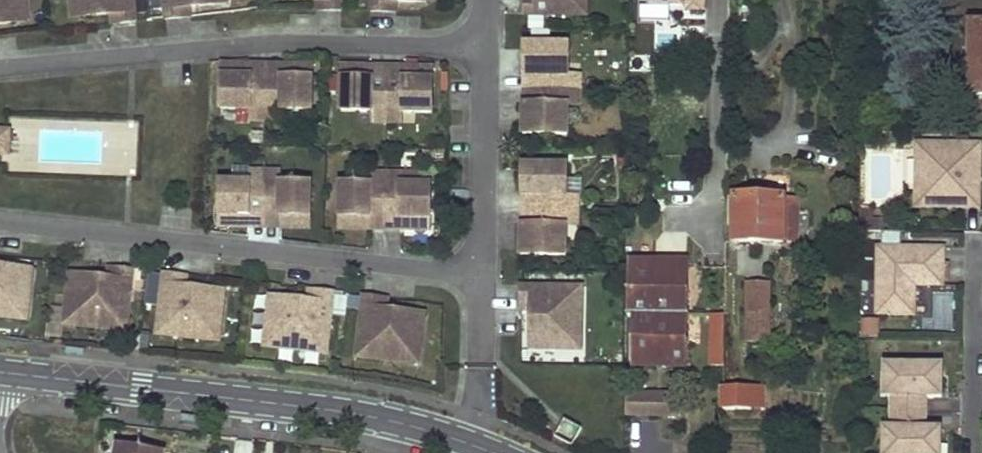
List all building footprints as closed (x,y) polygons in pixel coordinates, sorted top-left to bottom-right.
[(17,23),(15,11),(19,10),(18,0),(0,0),(0,25),(17,23)] [(29,22),(27,0),(18,0),(19,10),(15,11),(17,23),(29,22)] [(73,18),(85,17),(84,4),(80,4),(79,0),(71,0),(73,18)] [(137,22),(135,0),(79,0),(80,4),(84,4),(85,17),(112,14),(120,13),(121,23),(137,22)] [(167,19),(183,18),(182,8),(190,7),(217,5),(217,0),(165,0),(167,19)] [(342,0),(311,0),(317,0),(326,0),(326,10),(342,10),(342,0)] [(326,0),(317,0),(317,10),(326,10),(326,0)] [(372,11),(388,11),(389,1),(397,1),(423,2),(423,0),(372,0),(372,11)] [(588,16),(588,0),(526,0),(526,15),(588,16)] [(674,23),(675,9),(706,10),(707,0),(643,0),(642,22),(674,23)] [(388,11),(397,11),(397,1),(389,1),(388,11)] [(190,7),(182,8),(183,18),(192,17),(190,7)] [(120,13),(112,14),(113,24),(121,23),(120,13)] [(705,36),(706,14),(690,13),(688,34),(705,36)] [(974,24),(972,96),(981,96),(981,24),(974,24)] [(570,74),(571,45),(526,44),(525,75),(538,75),(538,105),(525,105),(525,135),(569,136),(570,106),(570,105),(567,105),(568,89),(568,75),(570,75),(570,74)] [(253,64),(223,64),(222,110),(251,110),(253,110),(253,107),(267,107),(282,107),(282,110),(283,110),(313,111),(314,65),(283,65),(283,78),(253,77),(253,64)] [(253,64),(253,77),(283,78),(283,65),(253,64)] [(374,66),(343,66),(343,112),(372,112),(373,112),(373,109),(388,110),(403,110),(403,113),(404,113),(434,113),(434,68),(404,67),(403,80),(374,80),(374,66)] [(404,67),(374,66),(374,80),(403,80),(404,67)] [(568,75),(568,89),(582,90),(582,74),(570,74),(570,75),(568,75)] [(538,75),(525,75),(525,105),(538,105),(538,75)] [(582,106),(582,90),(568,89),(567,105),(570,105),(570,106),(582,106)] [(253,110),(251,110),(251,121),(267,121),(267,107),(253,107),(253,110)] [(282,107),(267,107),(267,121),(283,122),(283,110),(282,110),(282,107)] [(372,123),(388,123),(388,110),(373,109),(373,112),(372,112),(372,123)] [(403,110),(388,110),(388,123),(404,124),(404,113),(403,113),(403,110)] [(11,130),(0,130),(0,155),(10,155),(11,130)] [(917,207),(957,208),(957,194),(965,195),(965,208),(981,208),(981,150),(981,144),(922,143),(922,186),(917,186),(917,207)] [(569,166),(524,165),(524,196),(537,196),(536,226),(523,226),(523,256),(567,256),(568,227),(568,226),(566,226),(566,211),(566,196),(568,196),(568,195),(569,166)] [(252,185),(267,185),(267,171),(251,171),(251,182),(252,182),(252,185)] [(283,172),(267,171),(267,185),(281,186),(281,183),(282,183),(283,172)] [(372,173),(371,184),(372,184),(372,187),(387,187),(387,173),(372,173)] [(403,184),(403,174),(387,173),(387,187),(402,187),(402,184),(403,184)] [(221,182),(220,227),(251,228),(251,215),(281,215),(280,228),(311,229),(312,183),(282,183),(281,183),(281,186),(267,185),(252,185),(252,182),(251,182),(221,182)] [(372,184),(371,184),(342,183),(341,229),(371,229),(371,216),(402,217),(402,230),(432,231),(433,185),(403,184),(402,184),(402,187),(387,187),(372,187),(372,184)] [(566,211),(580,211),(580,195),(568,195),(568,196),(566,196),(566,211)] [(537,196),(524,196),(523,226),(536,226),(537,196)] [(787,199),(738,198),(737,243),(787,243),(787,199)] [(580,227),(580,211),(566,211),(566,226),(568,226),(568,227),(580,227)] [(251,215),(251,228),(280,228),(281,215),(251,215)] [(371,216),(371,229),(402,230),(402,217),(371,216)] [(881,247),(880,315),(916,315),(917,285),(917,280),(944,280),(945,280),(945,263),(944,263),(939,263),(940,248),(881,247)] [(631,287),(691,289),(693,262),(631,262),(631,287)] [(16,319),(18,305),(22,306),(25,281),(20,280),(22,268),(0,265),(0,317),(16,319)] [(22,306),(18,305),(16,319),(28,321),(34,270),(22,268),(20,280),(25,281),(22,306)] [(117,279),(119,269),(110,268),(109,278),(117,279)] [(77,326),(128,331),(134,271),(119,269),(117,279),(109,278),(83,275),(81,287),(77,286),(75,312),(78,312),(77,326)] [(81,287),(83,275),(71,274),(65,325),(77,326),(78,312),(75,312),(77,286),(81,287)] [(165,274),(157,335),(209,341),(210,327),(214,327),(217,302),(213,302),(214,290),(187,286),(180,285),(180,276),(165,274)] [(180,276),(180,285),(187,286),(189,277),(180,276)] [(583,338),(584,287),(522,286),(522,302),(531,302),(531,311),(531,337),(543,337),(543,342),(569,342),(569,338),(583,338)] [(771,286),(751,286),(750,338),(771,339),(771,286)] [(690,365),(691,289),(631,287),(630,317),(634,317),(633,363),(690,365)] [(209,341),(221,342),(226,291),(214,290),(213,302),(217,302),(214,327),(210,327),(209,341)] [(317,301),(319,291),(310,290),(309,300),(317,301)] [(277,348),(328,354),(335,293),(319,291),(317,301),(309,300),(283,297),(281,309),(277,309),(275,335),(278,335),(277,348)] [(281,309),(283,297),(271,296),(265,347),(277,348),(278,335),(275,335),(277,309),(281,309)] [(364,296),(358,357),(408,363),(410,349),(414,350),(417,325),(413,324),(414,312),(388,309),(380,308),(381,298),(364,296)] [(380,308),(388,309),(390,299),(381,298),(380,308)] [(522,311),(531,311),(531,302),(522,302),(522,311)] [(426,313),(414,312),(413,324),(417,325),(414,350),(410,349),(408,363),(420,365),(426,313)] [(725,365),(725,313),(709,313),(710,365),(725,365)] [(543,342),(543,337),(531,337),(531,349),(582,350),(583,338),(569,338),(569,342),(543,342)] [(893,397),(892,412),(927,412),(927,397),(943,397),(943,380),(929,380),(929,365),(886,365),(886,383),(893,383),(893,397)] [(943,365),(929,365),(929,380),(943,380),(943,365)] [(725,384),(724,408),(753,408),(754,385),(725,384)] [(627,393),(626,408),(672,409),(672,402),(679,401),(679,394),(627,393)] [(885,452),(927,452),(927,445),(942,445),(942,428),(927,428),(927,412),(892,412),(892,427),(892,441),(885,441),(885,452)] [(565,418),(556,436),(573,446),(583,428),(565,418)] [(165,452),(121,444),(120,451),(119,452),(165,452)]
